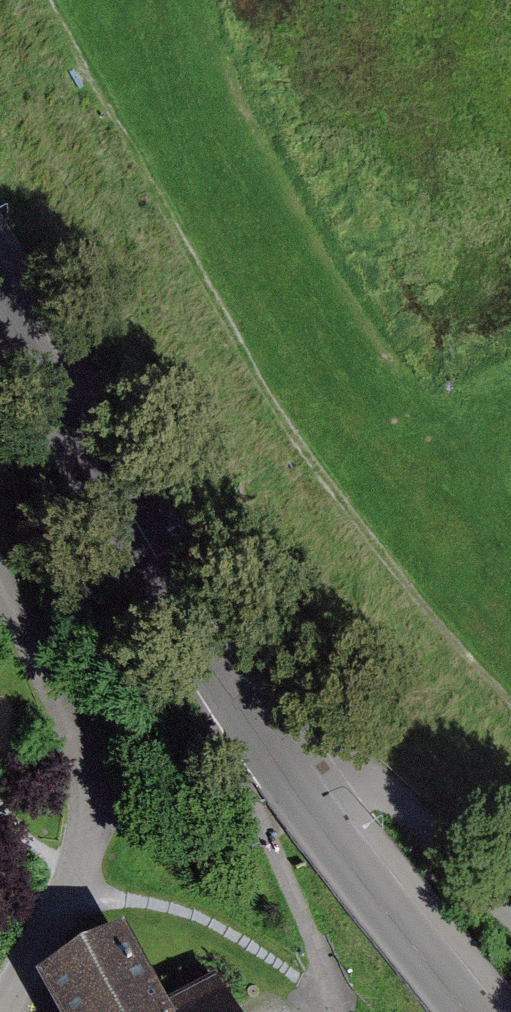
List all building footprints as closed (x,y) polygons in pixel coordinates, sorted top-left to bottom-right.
[(129,937),(39,989),(51,1011),(172,1011),(129,937)] [(223,983),(172,1011),(240,1011),(223,983)]
